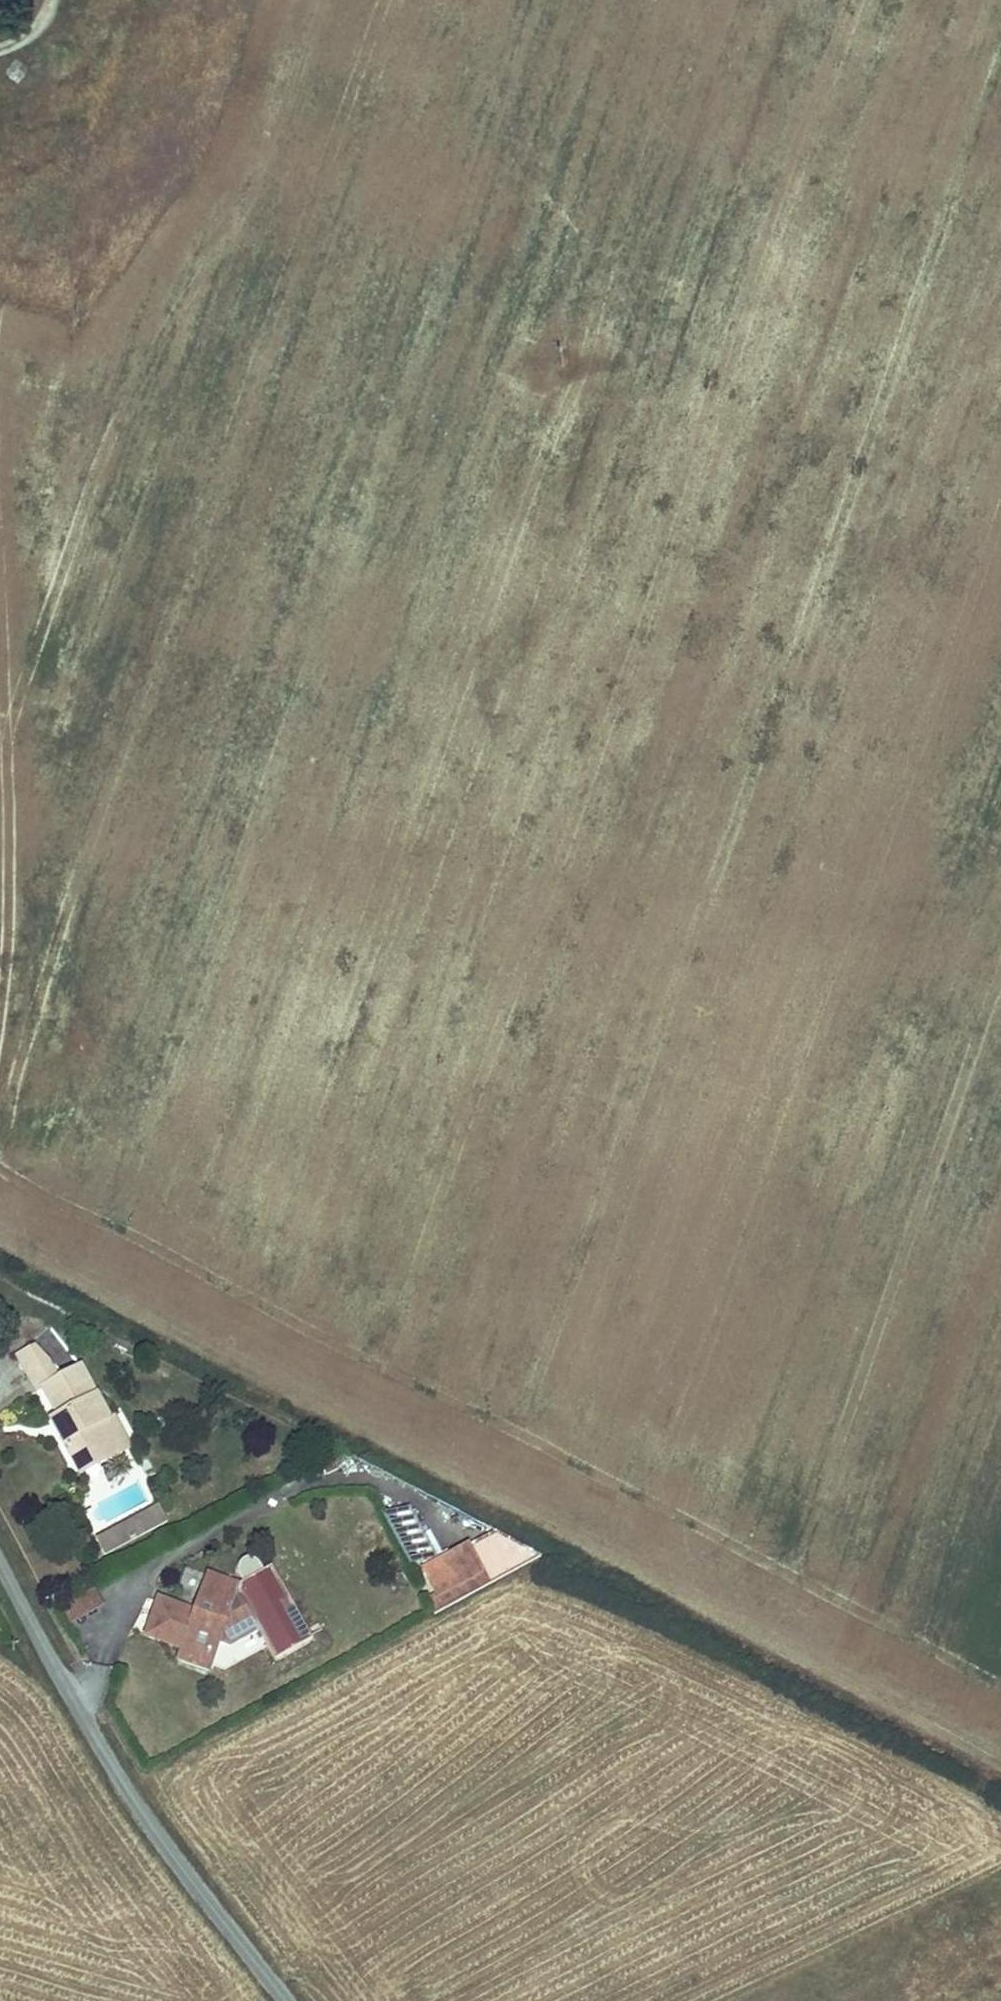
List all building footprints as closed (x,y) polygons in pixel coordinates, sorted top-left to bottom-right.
[(116,1414),(110,1417),(80,1363),(57,1376),(39,1345),(21,1355),(30,1372),(39,1387),(56,1418),(64,1432),(59,1435),(75,1463),(80,1473),(103,1460),(125,1447),(133,1443),(116,1414)] [(152,1506),(92,1537),(99,1551),(160,1519),(152,1506)] [(438,1613),(545,1558),(526,1550),(499,1534),(442,1564),(413,1508),(396,1511),(440,1594),(431,1599),(438,1613)] [(310,1638),(268,1567),(260,1571),(256,1565),(253,1562),(249,1559),(243,1559),(239,1561),(237,1564),(236,1568),(235,1571),(235,1573),(236,1576),(240,1583),(236,1585),(238,1586),(235,1594),(255,1629),(273,1659),(310,1638)] [(236,1585),(208,1575),(195,1612),(159,1600),(147,1633),(186,1646),(183,1656),(208,1665),(211,1655),(213,1656),(219,1641),(235,1594),(238,1586),(236,1585)] [(90,1589),(56,1608),(66,1625),(100,1607),(90,1589)] [(255,1629),(235,1594),(219,1641),(228,1644),(255,1629)]
